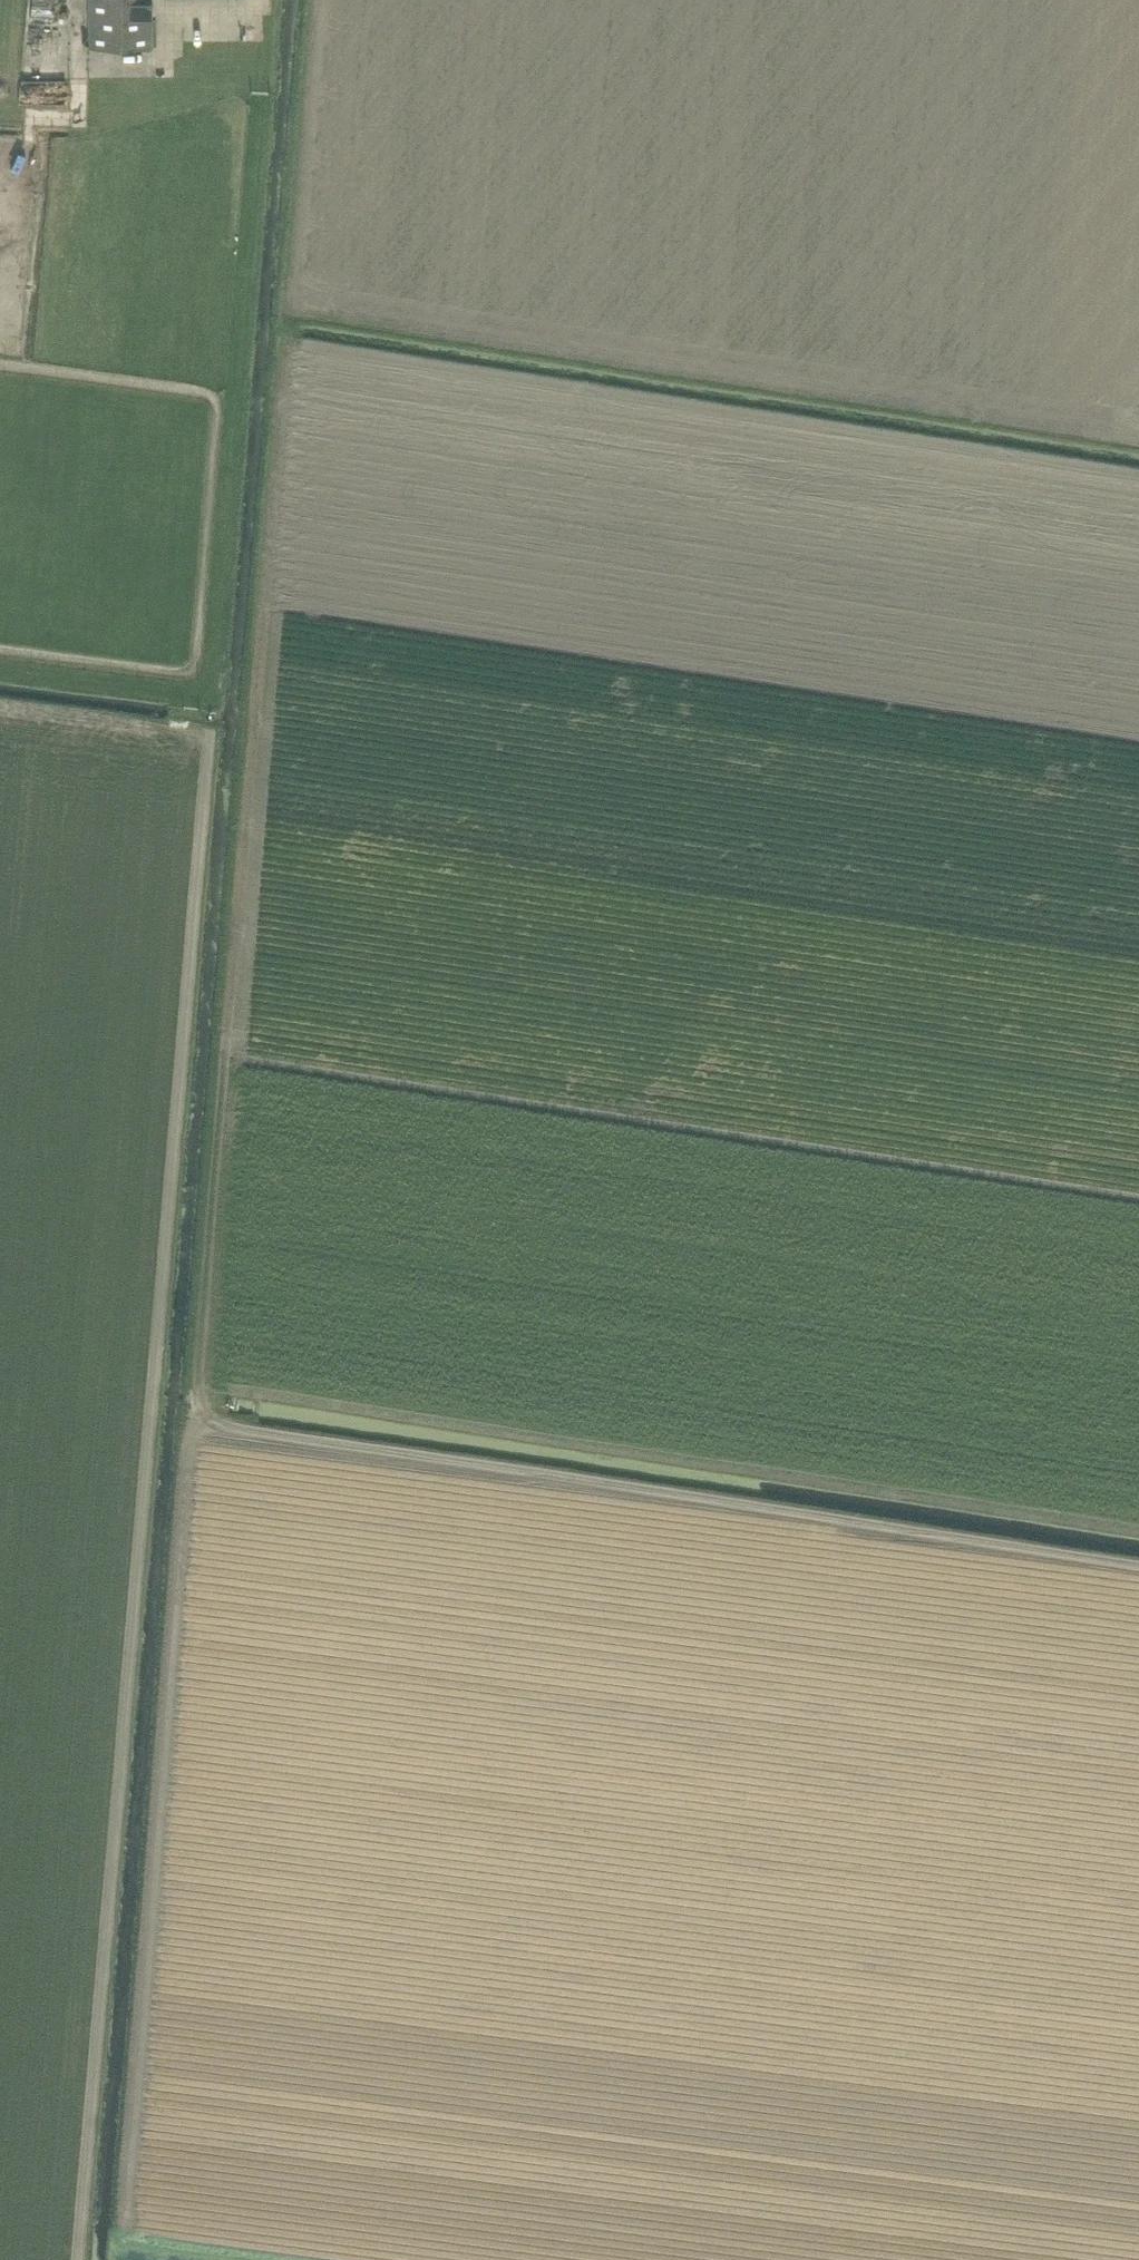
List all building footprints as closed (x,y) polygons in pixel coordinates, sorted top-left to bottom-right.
[(88,45),(152,46),(153,0),(88,0),(88,45)]
